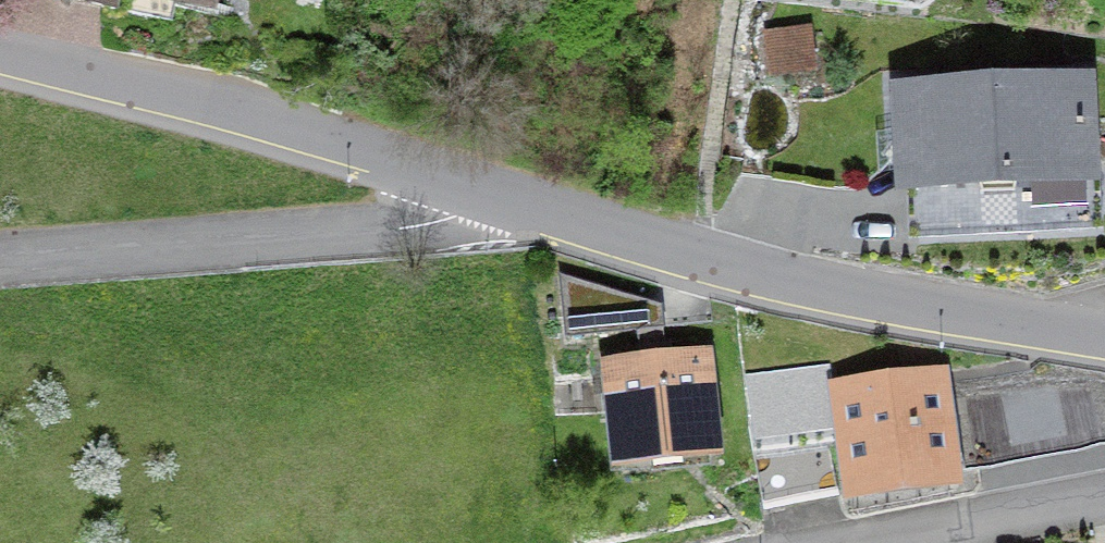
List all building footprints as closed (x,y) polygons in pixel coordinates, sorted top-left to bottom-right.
[(121,9),(123,0),(74,0),(121,9)] [(903,88),(910,195),(1104,184),(1104,159),(1100,76),(903,88)] [(634,299),(563,277),(569,338),(637,332),(634,299)] [(702,361),(614,370),(623,460),(711,451),(702,361)] [(936,385),(844,396),(856,489),(948,477),(936,385)] [(790,456),(798,502),(834,496),(827,451),(790,456)] [(798,502),(790,456),(754,462),(761,507),(798,502)]
